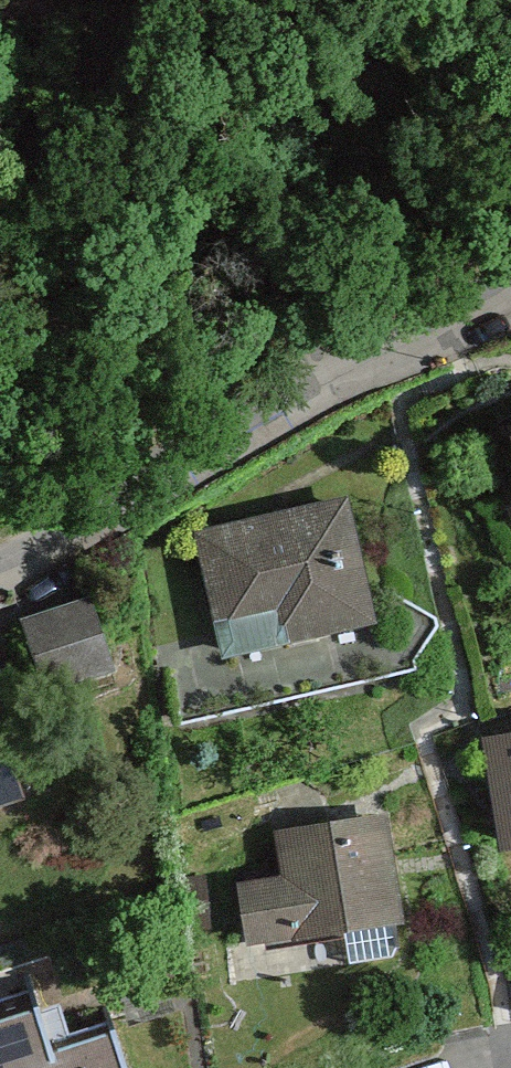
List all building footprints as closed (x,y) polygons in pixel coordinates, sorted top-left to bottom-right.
[(368,511),(215,544),(245,679),(398,645),(368,511)] [(109,611),(30,635),(46,688),(125,664),(109,611)] [(0,666),(0,816),(48,801),(4,664),(0,666)] [(501,749),(510,854),(510,748),(501,749)] [(249,853),(259,972),(422,958),(412,839),(249,853)] [(141,1035),(60,1057),(46,1005),(0,1017),(0,1067),(150,1067),(141,1035)]
